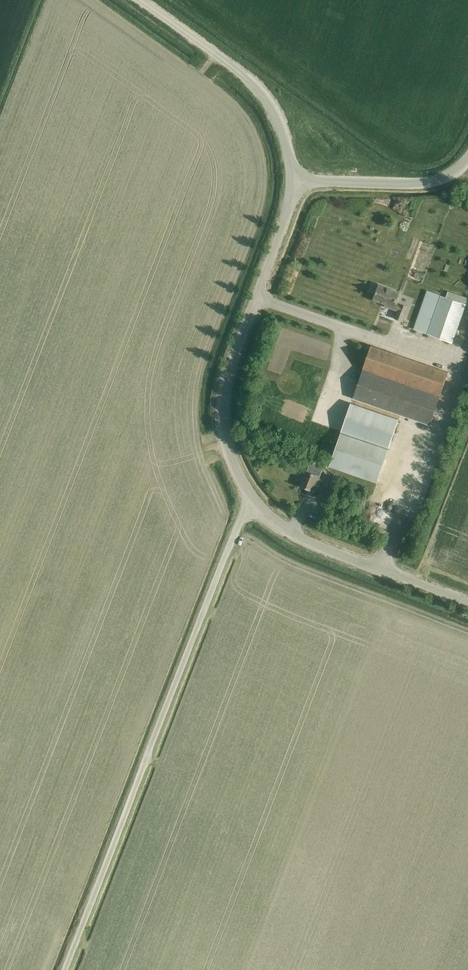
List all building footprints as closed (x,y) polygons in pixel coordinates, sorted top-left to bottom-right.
[(401,323),(407,308),(395,303),(399,295),(378,287),(373,301),(385,306),(384,307),(397,312),(394,320),(401,323)] [(452,344),(465,305),(440,296),(427,335),(452,344)] [(353,398),(430,425),(448,373),(371,347),(353,398)] [(378,482),(399,420),(351,403),(330,465),(378,482)] [(307,471),(301,486),(312,490),(314,485),(319,487),(322,478),(317,476),(317,475),(307,471)] [(343,480),(333,476),(326,494),(336,498),(343,480)]
